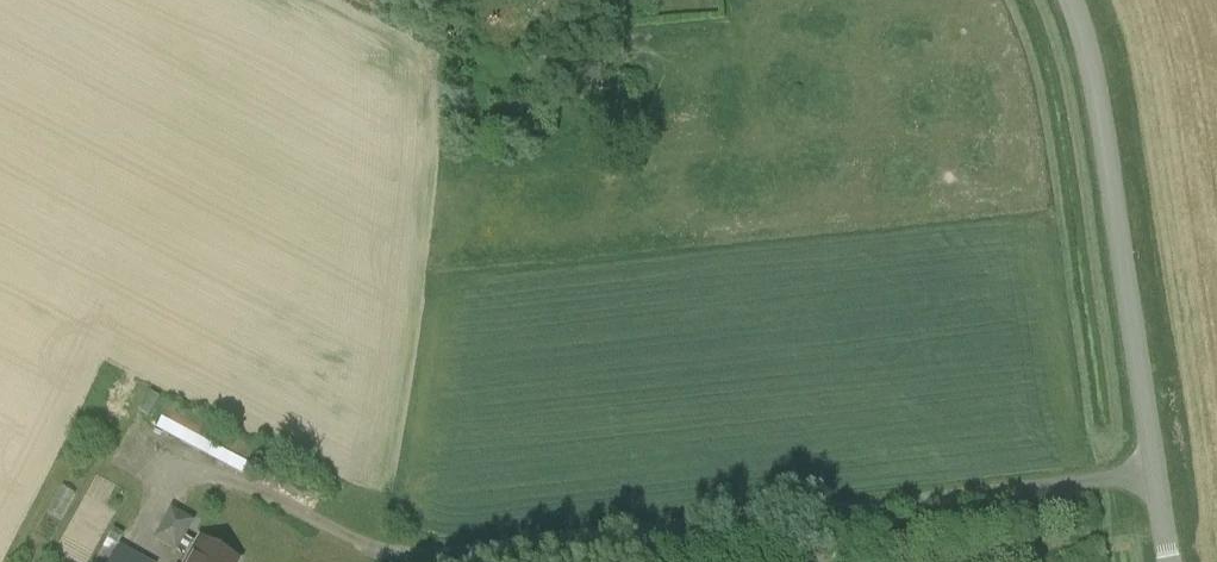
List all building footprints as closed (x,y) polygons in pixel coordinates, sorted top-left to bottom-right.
[(249,478),(261,453),(171,405),(157,429),(249,478)] [(171,507),(154,539),(177,551),(177,550),(185,554),(192,541),(184,537),(194,519),(171,507)] [(200,539),(187,561),(239,561),(200,539)] [(120,544),(110,561),(153,561),(120,544)]
